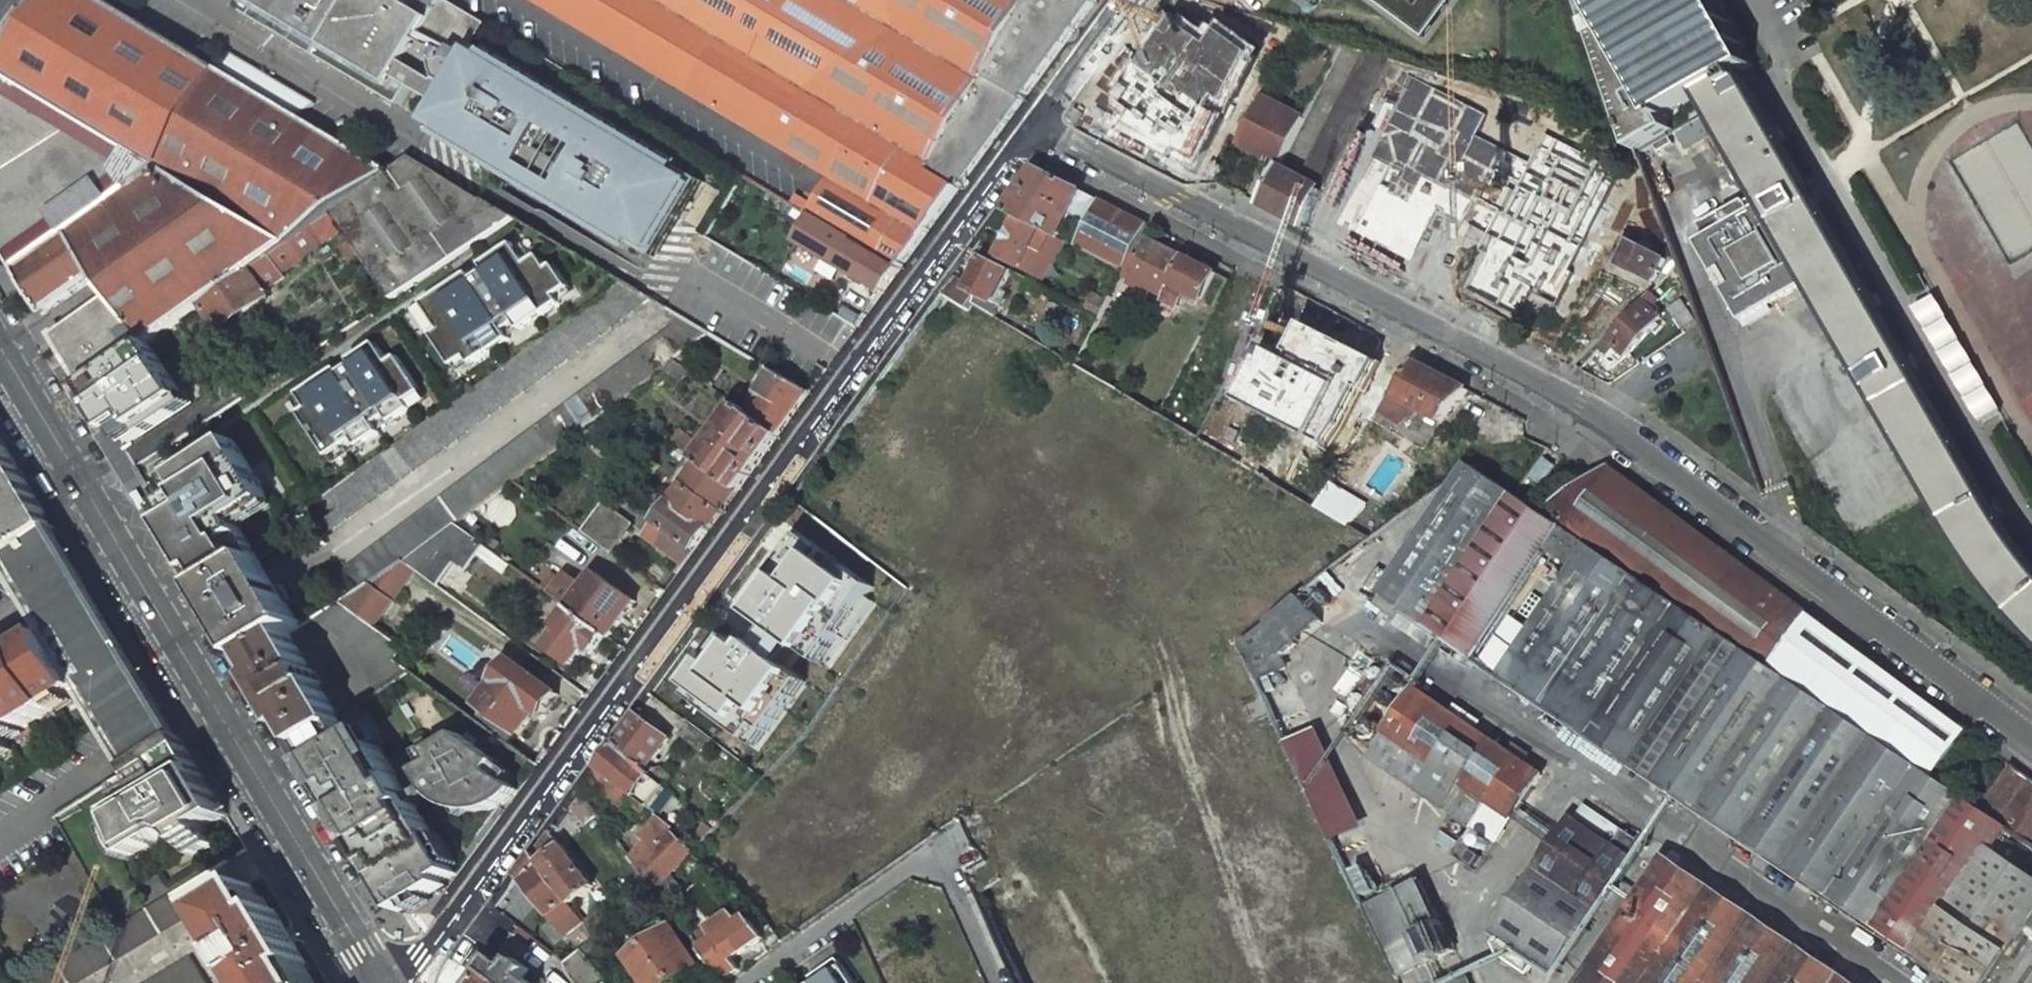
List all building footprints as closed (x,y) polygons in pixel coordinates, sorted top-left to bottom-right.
[(0,57),(0,246),(42,315),(97,276),(111,297),(55,337),(84,386),(86,385),(200,305),(251,269),(310,227),(332,212),(393,299),(416,285),(517,218),(412,156),(390,171),(180,46),(104,0),(41,0),(0,57)] [(258,8),(263,0),(244,0),(258,8)] [(441,104),(475,45),(487,23),(448,0),(263,0),(258,8),(252,20),(402,107),(413,88),(441,104)] [(831,176),(815,204),(774,179),(768,189),(811,215),(821,221),(856,242),(901,268),(1097,0),(532,0),(831,176)] [(1149,13),(1137,29),(1168,43),(1202,58),(1208,44),(1189,36),(1195,19),(1215,25),(1221,7),(1199,0),(1175,0),(1169,18),(1149,13)] [(1423,37),(1451,0),(1373,0),(1423,37)] [(1631,133),(1639,154),(1655,145),(1671,136),(1675,133),(1699,119),(1713,112),(1704,96),(1744,72),(1755,66),(1717,0),(1581,0),(1631,133)] [(1202,58),(1168,43),(1159,65),(1192,79),(1194,74),(1202,58)] [(705,182),(475,45),(441,104),(430,123),(436,127),(659,259),(705,182)] [(1194,74),(1218,85),(1226,69),(1202,58),(1194,74)] [(1266,86),(1226,69),(1218,85),(1208,104),(1198,124),(1236,143),(1239,138),(1254,109),(1260,97),(1261,96),(1266,86)] [(1744,72),(1704,96),(1713,112),(1765,202),(1810,281),(1949,523),(1963,541),(1989,579),(2010,608),(2024,626),(2031,635),(2031,561),(2029,557),(2005,521),(1990,499),(1744,72)] [(1533,103),(1438,74),(1426,98),(1474,113),(1480,101),(1496,119),(1474,163),(1496,174),(1527,114),(1533,103)] [(1190,107),(1151,86),(1125,135),(1165,155),(1179,128),(1190,107)] [(1283,160),(1304,119),(1260,97),(1254,109),(1239,138),(1271,154),(1283,160)] [(1553,109),(1533,103),(1527,114),(1547,120),(1553,109)] [(1709,136),(1699,119),(1675,133),(1685,150),(1709,136)] [(1192,134),(1179,128),(1165,155),(1178,162),(1192,134)] [(1369,207),(1405,139),(1385,128),(1358,183),(1362,185),(1354,199),(1369,207)] [(1433,141),(1410,129),(1405,139),(1369,207),(1367,213),(1382,220),(1400,184),(1407,187),(1411,180),(1411,174),(1421,164),(1433,141)] [(1683,156),(1671,136),(1655,145),(1666,165),(1683,156)] [(1236,144),(1267,160),(1271,154),(1239,138),(1236,143),(1236,144)] [(1036,167),(1004,210),(1019,218),(1060,238),(1064,230),(1082,191),(1036,167)] [(1302,178),(1280,167),(1260,205),(1304,227),(1323,189),(1302,178)] [(1331,188),(1326,185),(1323,189),(1304,227),(1335,243),(1353,207),(1328,194),(1331,188)] [(1082,191),(1064,230),(1069,232),(1074,222),(1088,226),(1101,200),(1082,191)] [(1088,226),(1077,247),(1125,271),(1149,225),(1101,200),(1088,226)] [(1448,212),(1428,202),(1420,216),(1391,272),(1435,295),(1444,277),(1464,238),(1442,227),(1448,212)] [(1810,281),(1765,202),(1696,242),(1742,321),(1810,281)] [(1382,220),(1367,213),(1348,249),(1391,272),(1420,216),(1411,211),(1401,230),(1382,220)] [(798,238),(826,255),(828,251),(845,262),(856,242),(821,221),(811,215),(798,238)] [(1490,222),(1476,215),(1474,218),(1464,238),(1444,277),(1472,292),(1492,253),(1478,246),(1490,222)] [(1019,218),(1001,256),(1023,268),(1033,248),(1064,265),(1073,245),(1060,238),(1019,218)] [(322,244),(310,227),(251,269),(260,281),(278,268),(281,272),(322,244)] [(1148,237),(1128,276),(1166,296),(1186,257),(1148,237)] [(1667,260),(1629,240),(1623,252),(1617,263),(1655,283),(1667,260)] [(901,268),(856,242),(845,262),(843,264),(842,266),(883,292),(901,268)] [(514,244),(425,304),(443,330),(433,336),(453,365),(468,355),(474,363),(562,303),(557,296),(571,286),(556,265),(550,269),(540,255),(528,264),(514,244)] [(1166,296),(1164,300),(1179,308),(1187,292),(1215,308),(1230,279),(1186,257),(1166,296)] [(955,278),(944,293),(969,309),(973,303),(997,316),(1008,295),(1003,292),(1013,272),(987,258),(972,288),(955,278)] [(1040,267),(1032,282),(1102,318),(1110,302),(1040,267)] [(260,281),(251,269),(200,305),(217,329),(268,293),(260,281)] [(1573,349),(1597,302),(1604,289),(1585,279),(1579,292),(1553,279),(1536,311),(1529,326),(1573,349)] [(1240,289),(1221,327),(1226,330),(1229,324),(1253,338),(1270,304),(1240,289)] [(1661,300),(1653,293),(1610,340),(1628,357),(1663,319),(1657,314),(1661,309),(1656,305),(1661,300)] [(1980,420),(2004,407),(1940,295),(1914,310),(1930,338),(1943,331),(1963,367),(1976,389),(1966,395),(1980,420)] [(1699,323),(1683,300),(1670,308),(1686,332),(1699,323)] [(1249,346),(1246,351),(1253,354),(1260,341),(1287,355),(1304,322),(1270,304),(1253,338),(1249,346)] [(863,320),(848,311),(844,319),(848,321),(858,327),(863,320)] [(711,334),(682,316),(674,327),(349,568),(362,588),(405,561),(455,524),(514,480),(545,457),(577,434),(592,422),(619,402),(666,367),(676,360),(711,334)] [(1333,320),(1301,381),(1330,396),(1346,367),(1364,336),(1333,320)] [(1364,336),(1346,367),(1383,386),(1401,355),(1364,336)] [(309,409),(301,414),(329,456),(424,393),(401,358),(392,364),(379,344),(300,395),(309,409)] [(691,371),(676,360),(666,367),(684,381),(691,371)] [(1414,362),(1392,395),(1441,421),(1442,421),(1469,390),(1414,362)] [(165,363),(97,408),(126,451),(194,406),(165,363)] [(810,393),(774,371),(762,391),(757,397),(746,411),(755,418),(779,435),(787,424),(792,417),(810,393)] [(746,411),(738,406),(707,449),(682,431),(674,442),(701,463),(739,490),(779,435),(755,418),(746,411)] [(598,431),(592,422),(577,434),(586,441),(598,431)] [(1240,424),(1223,452),(1242,463),(1249,450),(1255,439),(1258,434),(1240,424)] [(3,539),(5,542),(12,555),(21,549),(46,533),(55,527),(48,516),(46,513),(5,445),(0,437),(0,534),(3,539)] [(1249,450),(1242,463),(1284,488),(1291,474),(1270,463),(1276,451),(1255,439),(1249,450)] [(235,441),(177,475),(197,509),(169,525),(208,590),(249,566),(234,542),(247,534),(243,528),(275,508),(235,441)] [(552,466),(545,457),(514,480),(524,488),(536,473),(539,477),(552,466)] [(672,503),(709,530),(723,512),(739,490),(701,463),(685,484),(672,503)] [(2003,823),(1980,808),(1934,777),(1771,667),(1543,513),(1526,501),(1518,495),(1511,491),(1471,464),(1384,593),(1476,655),(1543,555),(1553,562),(1499,641),(1518,654),(1505,675),(1961,982),(2031,982),(2031,843),(2003,823)] [(1609,468),(1543,513),(1771,667),(1934,777),(1937,773),(1939,769),(1966,730),(1810,615),(1609,468)] [(1578,469),(1551,488),(1558,499),(1585,481),(1578,469)] [(1331,484),(1316,507),(1348,526),(1366,506),(1331,484)] [(634,524),(605,503),(585,532),(613,553),(634,524)] [(709,530),(672,503),(647,537),(684,565),(709,530)] [(1370,539),(1326,573),(1333,577),(1367,600),(1422,518),(1410,508),(1370,539)] [(484,545),(455,524),(405,561),(417,570),(436,584),(455,560),(467,569),(484,545)] [(81,571),(55,527),(46,533),(55,547),(29,563),(21,549),(12,555),(6,559),(5,559),(31,603),(50,634),(83,688),(121,753),(131,768),(180,736),(170,718),(163,707),(156,711),(138,680),(144,676),(81,571)] [(807,533),(750,610),(819,661),(876,583),(807,533)] [(272,579),(260,559),(249,566),(208,590),(219,607),(249,658),(254,655),(290,633),(301,626),(286,602),(291,599),(282,585),(278,588),(272,579)] [(417,570),(405,561),(362,588),(340,602),(375,627),(417,570)] [(552,595),(570,608),(606,635),(609,637),(636,601),(596,572),(582,592),(564,579),(552,595)] [(552,595),(564,579),(557,574),(545,590),(552,595)] [(1242,646),(1342,857),(1370,843),(1282,658),(1323,623),(1299,595),(1242,646)] [(375,627),(340,602),(314,618),(352,645),(380,694),(411,672),(397,661),(405,649),(375,627)] [(606,635),(570,608),(557,625),(563,629),(549,648),(573,665),(587,647),(593,651),(606,635)] [(807,681),(733,625),(684,690),(758,745),(807,681)] [(314,674),(290,633),(254,655),(266,676),(262,679),(291,728),(296,725),(308,746),(344,724),(322,686),(324,685),(316,672),(314,674)] [(7,745),(2,738),(18,728),(20,730),(57,708),(56,705),(72,695),(83,688),(50,634),(21,652),(23,655),(12,661),(16,667),(4,674),(1,668),(0,668),(0,749),(7,745)] [(4,674),(16,667),(12,661),(1,668),(4,674)] [(560,694),(514,661),(482,705),(521,734),(539,710),(545,715),(560,694)] [(1543,775),(1417,690),(1372,758),(1451,812),(1472,826),(1497,843),(1543,775)] [(60,712),(77,702),(72,695),(56,705),(57,708),(60,712)] [(636,714),(615,742),(646,770),(670,738),(636,714)] [(354,741),(344,724),(308,746),(304,748),(404,913),(414,907),(413,906),(430,895),(431,897),(449,886),(446,881),(459,874),(417,805),(434,794),(438,798),(445,803),(455,808),(468,811),(481,810),(494,808),(506,802),(515,795),(519,790),(493,772),(500,762),(459,733),(429,751),(435,761),(403,780),(381,745),(378,747),(369,732),(354,741)] [(7,745),(22,735),(20,730),(18,728),(2,738),(7,745)] [(180,736),(131,768),(138,781),(125,789),(128,810),(120,815),(121,823),(124,832),(127,841),(131,850),(136,859),(173,837),(176,837),(179,837),(182,838),(184,840),(186,842),(195,858),(216,846),(206,829),(228,816),(180,736)] [(615,742),(597,768),(635,796),(647,806),(664,786),(654,777),(646,770),(615,742)] [(11,751),(7,745),(0,749),(0,758),(11,751)] [(1980,808),(2003,823),(2031,783),(2031,779),(2011,764),(1980,808)] [(662,767),(654,777),(664,786),(673,776),(662,767)] [(597,768),(587,781),(625,809),(635,796),(597,768)] [(2003,823),(2031,843),(2031,783),(2003,823)] [(1527,886),(1497,931),(1502,935),(1496,944),(1501,955),(1530,975),(1539,960),(1555,970),(1642,842),(1580,800),(1568,817),(1572,819),(1549,853),(1539,847),(1517,879),(1527,886)] [(1443,825),(1463,839),(1472,826),(1451,812),(1443,825)] [(1048,829),(1033,838),(1039,849),(1054,840),(1048,829)] [(672,830),(638,867),(647,879),(656,890),(670,876),(692,853),(693,853),(672,830)] [(549,832),(534,853),(571,904),(594,886),(563,845),(549,832)] [(534,853),(519,874),(559,925),(577,911),(571,904),(534,853)] [(1582,982),(1851,982),(1666,859),(1582,982)] [(81,863),(17,900),(44,945),(108,908),(81,863)] [(935,866),(855,919),(859,926),(868,946),(947,892),(935,866)] [(1357,889),(1399,977),(1454,951),(1415,867),(1387,878),(1357,889)] [(683,889),(670,876),(656,890),(669,906),(685,893),(681,890),(683,889)] [(208,910),(252,982),(311,982),(301,967),(314,959),(281,904),(266,913),(251,884),(208,910)] [(24,982),(77,982),(184,919),(170,896),(117,927),(24,982)] [(733,913),(694,939),(726,981),(741,970),(733,959),(764,938),(750,918),(742,923),(733,913)] [(630,957),(648,982),(674,982),(699,966),(668,920),(645,936),(650,943),(630,957)] [(595,939),(583,948),(599,969),(611,960),(595,939)] [(477,982),(545,982),(544,979),(518,960),(502,948),(496,957),(477,982)] [(565,962),(569,974),(576,982),(608,982),(609,982),(599,969),(583,948),(565,962)] [(152,982),(207,982),(192,959),(152,982)] [(839,959),(811,977),(815,982),(855,982),(839,959)]
